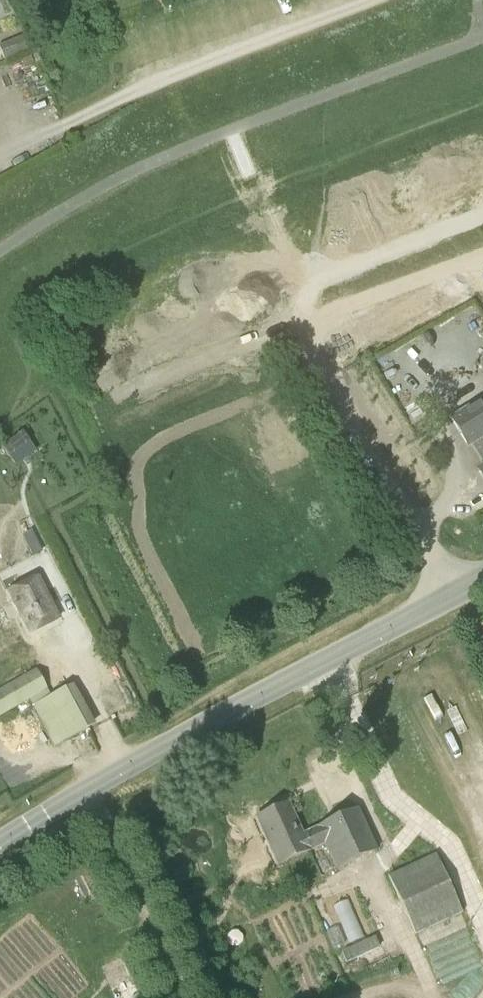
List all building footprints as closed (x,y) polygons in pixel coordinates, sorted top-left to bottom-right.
[(0,45),(0,49),(4,60),(28,50),(22,36),(0,45)] [(183,257),(183,313),(206,313),(206,257),(183,257)] [(271,302),(252,309),(259,327),(277,320),(271,302)] [(450,419),(468,448),(471,446),(482,466),(482,399),(450,419)] [(1,448),(8,457),(31,441),(23,431),(1,448)] [(29,634),(58,619),(37,578),(9,592),(29,634)] [(24,705),(27,711),(33,707),(54,747),(86,730),(95,725),(73,685),(52,695),(36,669),(0,690),(0,718),(24,705)] [(335,870),(376,851),(356,809),(302,834),(287,803),(254,819),(277,867),(323,845),(335,870)] [(388,876),(416,935),(463,912),(435,854),(388,876)] [(349,940),(364,933),(348,897),(332,903),(349,940)] [(379,948),(374,937),(341,952),(346,963),(379,948)]
